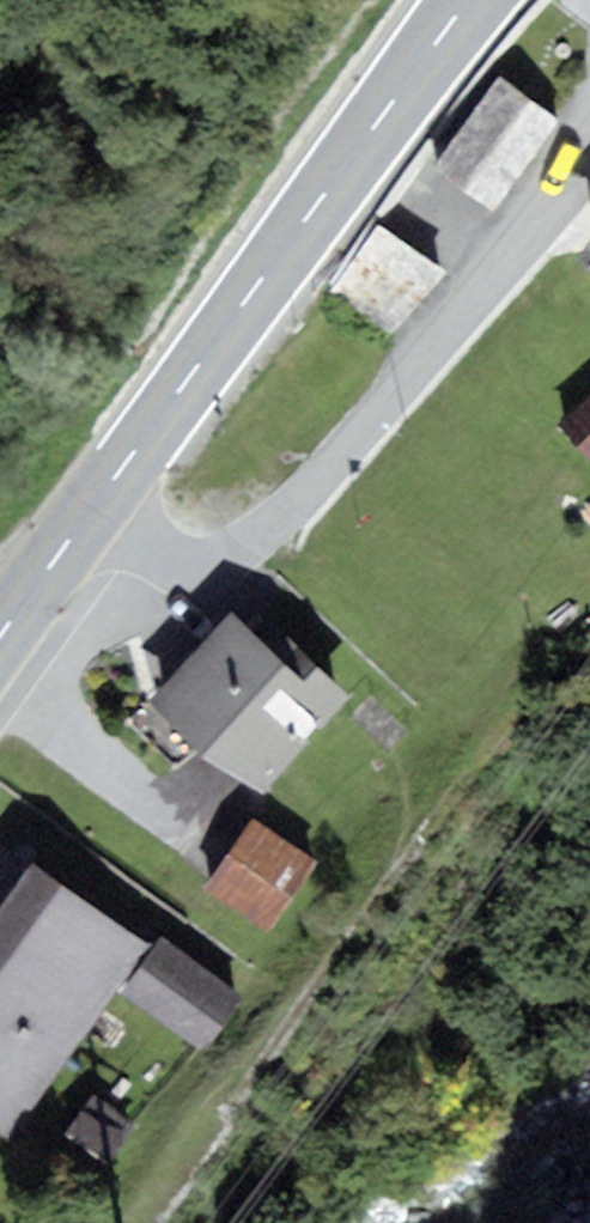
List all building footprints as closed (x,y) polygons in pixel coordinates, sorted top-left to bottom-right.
[(559,121),(498,77),(435,166),(495,209),(559,121)] [(330,295),(391,334),(447,272),(376,225),(330,295)] [(572,266),(589,280),(589,245),(572,266)] [(231,610),(147,702),(257,792),(346,693),(268,615),(251,631),(231,610)] [(317,865),(253,819),(205,887),(269,933),(317,865)] [(11,1138),(151,945),(33,859),(0,904),(0,1130),(11,1138)] [(163,937),(122,995),(205,1052),(244,996),(163,937)] [(110,1163),(136,1126),(91,1096),(66,1133),(110,1163)]
